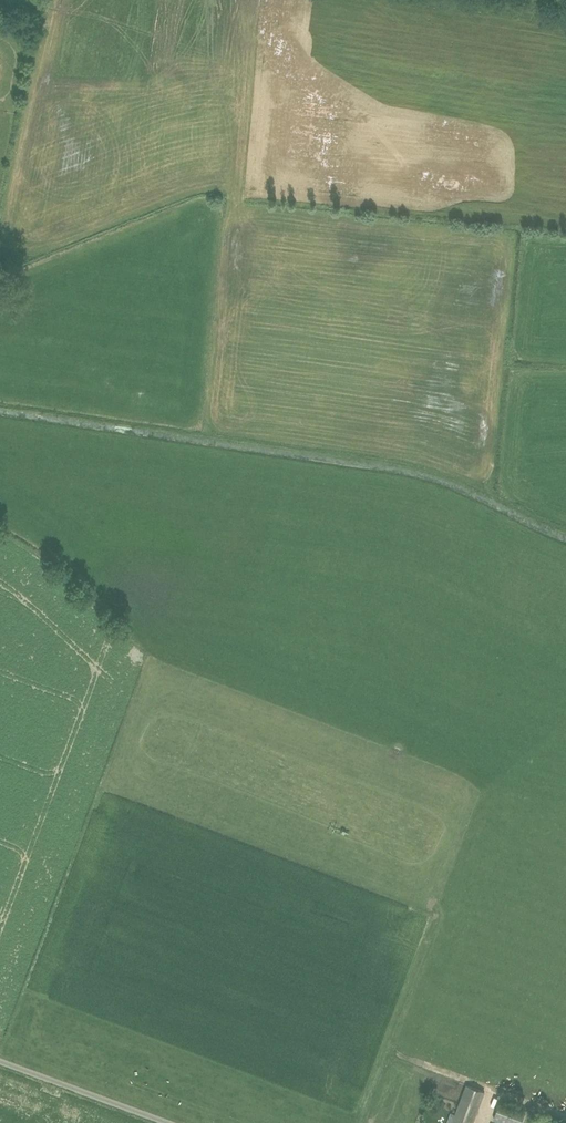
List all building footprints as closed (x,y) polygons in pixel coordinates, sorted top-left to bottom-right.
[(481,1104),(485,1091),(466,1084),(461,1096),(463,1097),(453,1122),(474,1122),(481,1104)] [(525,1109),(500,1100),(493,1118),(506,1122),(520,1122),(525,1109)]
